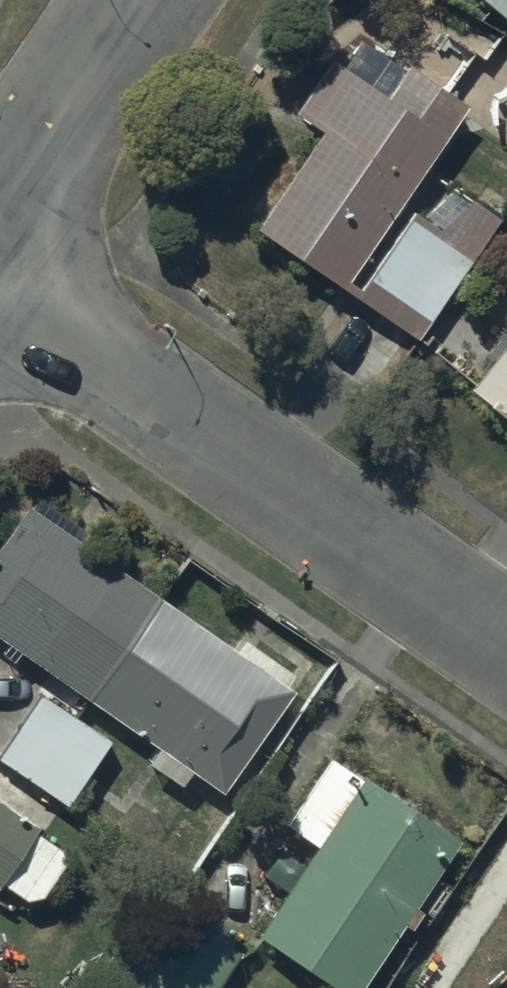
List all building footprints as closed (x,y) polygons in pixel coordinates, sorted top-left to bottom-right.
[(506,20),(506,0),(483,0),(506,20)] [(324,129),(320,135),(256,230),(417,339),(500,215),(426,166),(467,105),(365,36),(343,67),(332,60),(297,111),(324,129)] [(472,388),(506,417),(506,345),(472,388)] [(83,545),(90,536),(42,502),(36,511),(29,507),(0,548),(0,636),(157,748),(148,761),(182,785),(192,772),(222,793),(293,694),(83,545)] [(43,694),(0,755),(0,761),(64,806),(110,741),(43,694)] [(459,839),(331,755),(285,824),(317,845),(257,936),(336,987),(361,987),(459,839)] [(0,802),(0,883),(23,899),(42,901),(62,865),(61,851),(33,833),(37,826),(0,802)]
